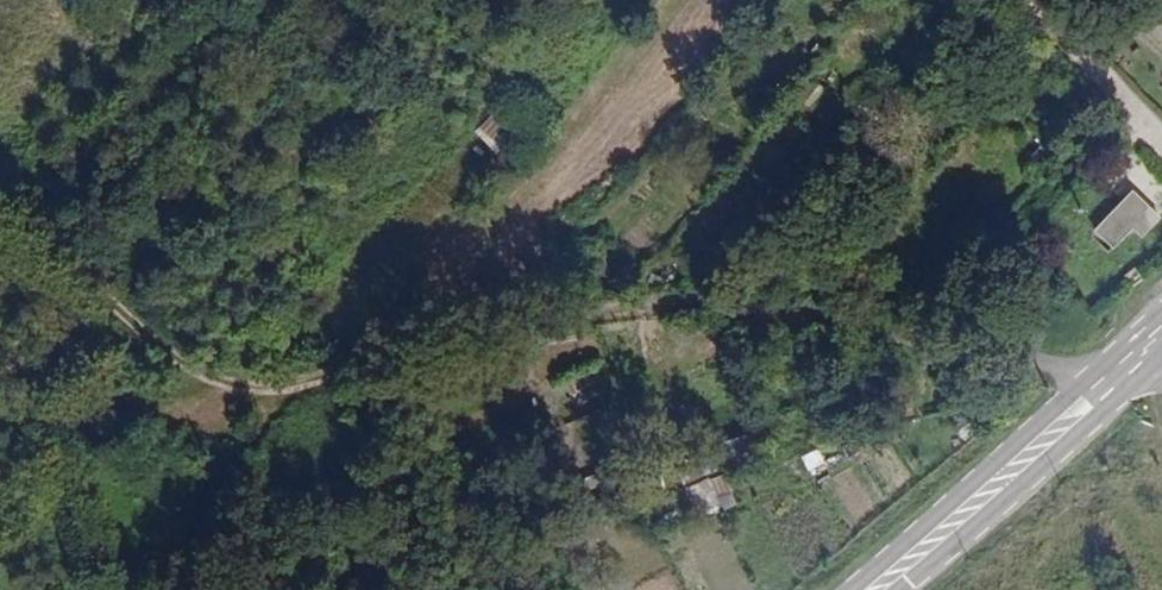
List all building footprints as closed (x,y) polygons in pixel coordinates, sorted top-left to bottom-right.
[(493,110),(476,129),(494,146),(512,127),(493,110)] [(1104,238),(1137,197),(1132,193),(1097,231),(1104,238)] [(1161,218),(1137,197),(1104,238),(1116,248),(1135,229),(1144,238),(1161,218)]
